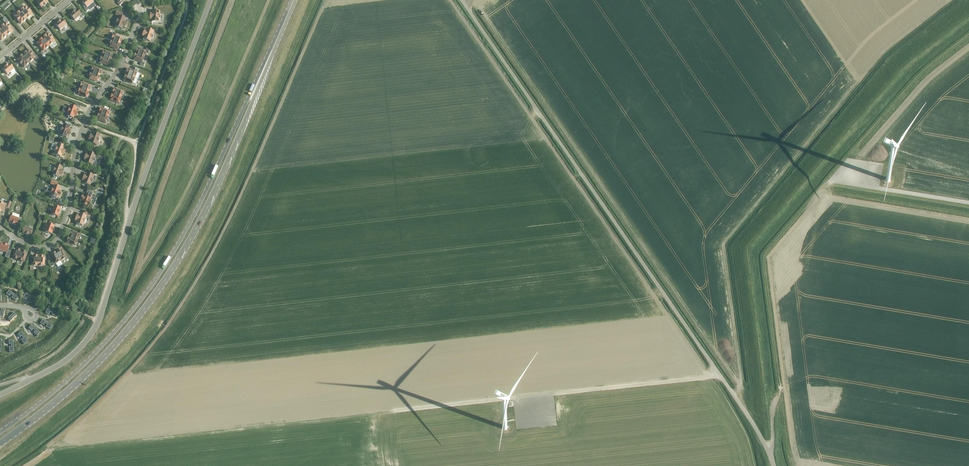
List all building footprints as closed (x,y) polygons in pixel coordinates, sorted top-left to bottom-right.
[(48,4),(45,0),(42,0),(38,4),(42,9),(48,4)] [(87,8),(93,3),(91,0),(86,0),(85,1),(83,3),(86,7),(84,9),(86,12),(89,10),(87,8)] [(20,12),(26,19),(28,18),(28,19),(30,17),(29,17),(32,15),(30,12),(30,11),(28,10),(26,7),(23,9),(21,10),(21,11),(20,12)] [(82,13),(80,15),(77,10),(74,12),(72,14),(73,14),(70,15),(75,21),(81,15),(83,18),(85,16),(82,13)] [(25,20),(26,19),(20,12),(19,13),(19,12),(17,14),(14,16),(17,19),(18,21),(21,24),(24,22),(25,21),(25,20)] [(122,14),(116,12),(115,15),(119,16),(118,20),(117,20),(116,20),(115,23),(116,24),(115,27),(121,29),(122,27),(124,27),(126,23),(124,22),(125,19),(121,18),(121,17),(122,14)] [(152,19),(152,22),(158,23),(159,19),(160,19),(160,16),(159,16),(159,12),(152,12),(152,15),(150,14),(150,19),(152,19)] [(8,26),(7,25),(9,23),(5,18),(3,20),(6,24),(3,26),(3,25),(1,27),(2,27),(0,28),(7,36),(8,35),(10,34),(10,33),(12,31),(10,28),(9,26),(8,26)] [(56,25),(60,30),(64,27),(65,29),(67,27),(66,25),(62,20),(60,22),(58,23),(56,25)] [(144,37),(143,40),(150,42),(151,39),(152,39),(153,36),(152,35),(153,32),(147,30),(146,32),(144,32),(142,36),(144,37)] [(112,41),(120,44),(120,42),(121,43),(122,40),(121,40),(122,38),(116,36),(117,34),(113,33),(112,35),(114,36),(113,37),(112,39),(112,40),(112,41)] [(43,39),(49,46),(50,45),(52,44),(55,42),(52,39),(52,38),(51,37),(48,34),(46,36),(45,36),(44,37),(44,38),(43,39)] [(48,47),(49,46),(43,39),(41,40),(41,39),(39,41),(40,41),(37,43),(39,46),(41,48),(43,51),(46,49),(48,48),(48,47)] [(119,45),(120,44),(112,41),(111,42),(110,45),(110,47),(118,50),(118,48),(119,48),(120,46),(119,45)] [(146,48),(145,51),(138,48),(137,50),(136,52),(136,53),(136,54),(144,57),(144,56),(145,56),(146,53),(145,53),(146,51),(149,52),(150,50),(146,48)] [(23,55),(29,63),(31,62),(32,61),(32,60),(35,58),(36,60),(38,58),(36,55),(34,57),(32,55),(33,55),(31,53),(28,50),(26,53),(26,52),(24,54),(23,55)] [(102,57),(110,60),(111,59),(112,56),(112,54),(104,51),(103,53),(102,55),(103,56),(102,57)] [(143,59),(144,57),(136,54),(135,56),(135,55),(134,58),(134,60),(141,62),(140,65),(144,67),(145,64),(142,63),(142,61),(143,61),(144,59),(143,59)] [(28,64),(29,63),(23,55),(22,56),(21,56),(20,57),(20,58),(17,60),(20,63),(21,65),(24,68),(26,65),(27,66),(28,64)] [(110,62),(110,60),(102,57),(102,59),(101,58),(100,61),(101,61),(100,63),(108,66),(109,64),(110,62)] [(5,68),(3,70),(7,75),(14,69),(9,64),(7,66),(5,68)] [(91,73),(99,76),(100,75),(101,75),(102,72),(101,72),(102,70),(93,67),(93,69),(92,69),(91,71),(92,72),(91,73)] [(126,75),(134,78),(135,77),(136,74),(136,72),(128,69),(128,71),(127,71),(126,73),(127,74),(126,75)] [(99,78),(99,76),(91,73),(91,75),(90,74),(89,77),(90,77),(89,79),(97,82),(98,80),(99,80),(100,78),(99,78)] [(134,80),(134,78),(126,75),(126,77),(125,76),(124,79),(125,79),(124,81),(132,84),(133,82),(134,80)] [(80,89),(88,92),(89,90),(90,91),(91,88),(90,88),(91,86),(82,83),(82,85),(81,85),(80,87),(81,87),(80,89)] [(88,93),(88,92),(80,89),(80,90),(79,90),(78,93),(79,93),(78,95),(86,98),(87,96),(88,96),(89,94),(88,93)] [(113,95),(121,98),(121,96),(122,96),(123,94),(122,94),(123,92),(115,89),(114,91),(114,90),(113,93),(113,95)] [(120,99),(121,98),(113,95),(112,96),(111,98),(111,99),(111,100),(119,103),(119,102),(120,102),(121,99),(120,99)] [(77,109),(70,106),(69,110),(68,109),(67,112),(68,113),(67,116),(68,117),(68,118),(68,119),(70,119),(71,119),(71,118),(73,119),(74,116),(76,117),(78,112),(76,111),(77,109)] [(99,114),(107,117),(108,116),(109,113),(109,111),(101,108),(101,110),(100,110),(99,112),(100,113),(99,114)] [(107,119),(107,117),(99,114),(99,116),(98,115),(97,118),(98,118),(97,120),(105,123),(106,121),(107,121),(107,119)] [(70,128),(63,125),(62,129),(61,128),(60,131),(61,132),(60,135),(66,138),(67,135),(69,136),(71,131),(69,130),(70,128)] [(90,135),(89,140),(91,141),(90,143),(96,146),(97,142),(99,143),(100,140),(99,139),(100,136),(93,133),(92,136),(90,135)] [(56,155),(56,156),(56,157),(58,158),(59,157),(61,157),(62,154),(64,155),(65,151),(63,150),(64,147),(56,144),(54,151),(55,152),(54,155),(56,155)] [(86,155),(84,160),(86,160),(85,163),(91,165),(93,162),(94,163),(97,164),(98,161),(99,161),(101,157),(95,155),(89,153),(88,156),(86,155)] [(59,175),(62,176),(63,171),(61,171),(62,168),(56,166),(55,169),(53,168),(52,172),(53,172),(52,176),(54,176),(54,177),(54,178),(56,179),(57,178),(57,177),(58,178),(59,175)] [(93,176),(87,174),(86,177),(84,176),(82,180),(84,181),(83,184),(90,186),(91,183),(92,183),(94,180),(92,179),(93,176)] [(48,188),(47,192),(50,193),(51,193),(50,196),(52,197),(52,198),(52,199),(54,199),(55,199),(55,198),(57,199),(58,196),(60,197),(61,192),(59,191),(60,189),(56,187),(56,186),(58,183),(52,181),(51,184),(54,186),(53,190),(51,189),(48,188)] [(82,197),(80,201),(82,202),(81,205),(88,207),(89,204),(94,206),(96,198),(92,197),(93,193),(87,191),(86,195),(85,195),(84,197),(82,197)] [(4,212),(5,207),(6,208),(9,209),(11,203),(8,202),(7,206),(3,204),(3,203),(0,202),(0,213),(1,211),(4,212)] [(54,207),(51,214),(58,217),(60,209),(54,207)] [(91,214),(85,212),(84,215),(84,216),(80,214),(79,217),(77,216),(75,221),(77,221),(76,224),(82,226),(84,223),(85,224),(86,220),(85,220),(86,216),(90,217),(91,214)] [(22,218),(19,217),(19,216),(12,213),(11,218),(10,218),(9,218),(8,220),(9,221),(10,221),(9,223),(17,226),(18,221),(21,222),(22,218)] [(48,224),(45,232),(51,234),(54,226),(48,224)] [(25,227),(23,234),(30,236),(32,230),(25,227)] [(69,237),(77,240),(78,239),(79,236),(79,234),(71,231),(71,233),(70,233),(69,235),(70,236),(69,237)] [(77,242),(77,240),(69,237),(69,239),(68,238),(67,241),(68,241),(67,243),(75,246),(76,244),(77,242)] [(0,247),(0,250),(7,253),(6,255),(9,256),(11,252),(8,250),(9,247),(1,244),(0,247)] [(18,260),(21,252),(19,252),(20,251),(17,250),(17,251),(15,250),(12,258),(14,259),(16,260),(17,260),(18,260)] [(56,253),(61,261),(62,260),(62,261),(65,259),(64,259),(66,258),(62,250),(60,251),(57,252),(58,252),(56,253)] [(21,252),(18,260),(19,261),(22,262),(24,262),(27,254),(25,254),(25,253),(23,252),(22,253),(21,252)] [(53,255),(51,256),(55,264),(57,266),(62,263),(61,261),(56,253),(55,254),(55,253),(52,255),(53,255)] [(9,291),(6,294),(9,297),(11,295),(13,297),(12,298),(16,301),(18,298),(9,291)] [(24,296),(23,299),(27,301),(27,298),(30,299),(29,302),(34,303),(35,299),(25,295),(24,296)] [(14,313),(8,318),(9,318),(11,321),(10,322),(17,316),(14,313)] [(42,320),(40,324),(43,326),(44,324),(47,325),(46,327),(50,330),(52,326),(42,320)] [(32,326),(29,329),(31,331),(33,330),(35,332),(33,333),(37,337),(40,333),(32,326)] [(22,332),(18,335),(20,338),(22,337),(23,339),(21,340),(24,345),(27,343),(22,332)]
